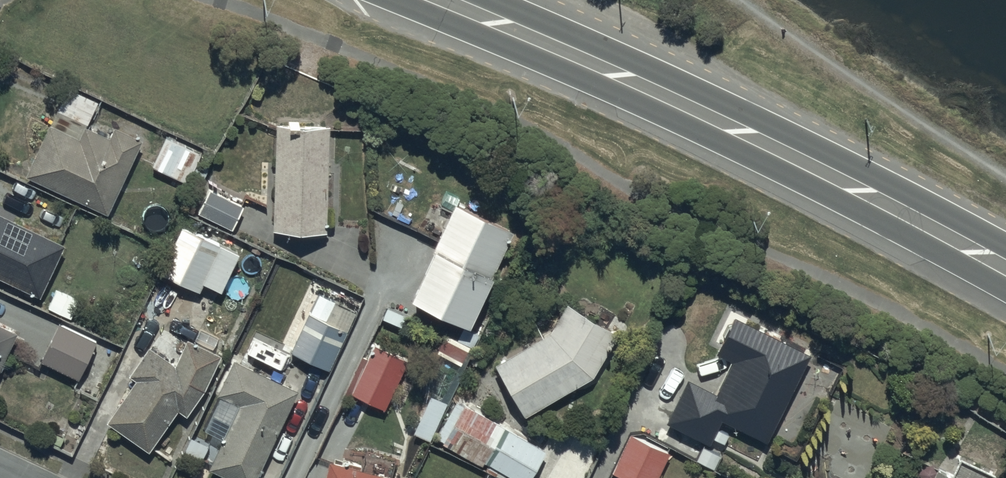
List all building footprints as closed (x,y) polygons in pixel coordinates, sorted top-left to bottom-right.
[(97,101),(70,89),(57,112),(37,103),(30,118),(50,127),(28,173),(109,212),(144,138),(103,119),(98,130),(86,124),(97,101)] [(287,125),(276,124),(272,232),(327,234),(331,126),(301,125),(301,122),(287,121),(287,125)] [(202,153),(166,136),(152,166),(188,183),(202,153)] [(197,211),(233,229),(245,206),(207,188),(197,211)] [(513,230),(454,204),(411,301),(470,328),(513,230)] [(65,243),(0,214),(0,277),(42,296),(65,243)] [(240,253),(184,226),(161,274),(199,292),(203,284),(221,292),(240,253)] [(54,291),(47,309),(70,319),(78,301),(54,291)] [(358,311),(319,293),(291,353),(330,371),(358,311)] [(548,332),(492,368),(526,420),(594,376),(620,337),(565,302),(548,332)] [(812,355),(736,317),(717,355),(722,357),(706,389),(687,380),(666,423),(712,445),(715,439),(725,444),(730,435),(717,429),(722,418),(769,442),(812,355)] [(96,342),(57,322),(39,359),(78,379),(96,342)] [(17,332),(0,325),(0,369),(17,332)] [(175,365),(149,346),(129,375),(135,380),(106,422),(148,451),(179,410),(186,416),(203,392),(219,356),(188,341),(175,365)] [(409,359),(374,343),(366,358),(361,356),(344,393),(385,412),(409,359)] [(234,360),(217,395),(239,406),(209,469),(229,477),(257,477),(298,391),(234,360)] [(447,402),(429,395),(413,431),(431,439),(447,402)] [(434,438),(506,477),(531,477),(546,450),(456,400),(434,438)] [(51,429),(45,443),(72,455),(84,427),(73,422),(70,429),(64,426),(61,434),(51,429)] [(629,435),(612,473),(623,477),(658,477),(669,453),(629,435)] [(329,462),(326,477),(395,477),(360,470),(361,466),(351,464),(351,467),(329,462)] [(936,468),(931,477),(956,477),(936,468)]
